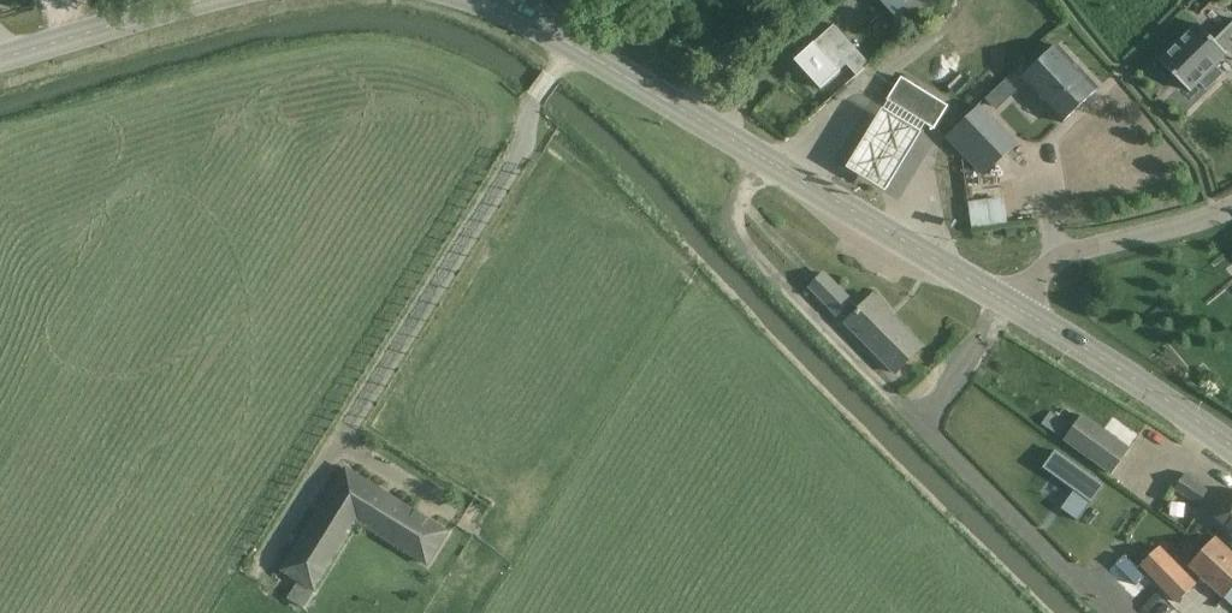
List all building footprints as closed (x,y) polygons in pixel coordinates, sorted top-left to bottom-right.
[(932,0),(879,0),(907,30),(935,4),(932,0)] [(1160,62),(1189,91),(1199,81),(1206,89),(1222,74),(1214,66),(1231,48),(1231,49),(1231,23),(1219,36),(1220,37),(1215,42),(1198,24),(1160,62)] [(869,64),(834,25),(794,60),(820,89),(840,71),(839,69),(845,64),(856,76),(869,64)] [(1098,89),(1056,46),(1021,80),(1062,123),(1098,89)] [(948,106),(901,78),(888,101),(928,124),(934,128),(948,106)] [(928,124),(888,101),(850,163),(890,187),(928,124)] [(979,107),(948,137),(984,175),(1016,145),(979,107)] [(850,301),(823,274),(810,287),(837,315),(850,301)] [(922,346),(873,296),(845,323),(895,373),(922,346)] [(1068,424),(1051,412),(1043,424),(1060,436),(1068,424)] [(1129,449),(1081,414),(1063,439),(1111,473),(1129,449)] [(1061,509),(1078,521),(1103,485),(1056,452),(1044,468),(1075,490),(1061,509)] [(447,532),(346,468),(282,570),(314,591),(326,572),(314,564),(353,502),(416,541),(408,553),(427,565),(447,532)] [(1207,491),(1184,475),(1175,488),(1198,504),(1207,491)] [(1211,523),(1231,541),(1231,498),(1211,523)] [(1215,537),(1188,566),(1231,606),(1231,553),(1215,537)] [(1112,543),(1088,567),(1133,612),(1174,612),(1178,610),(1112,543)] [(1195,585),(1158,547),(1140,565),(1177,603),(1195,585)]
